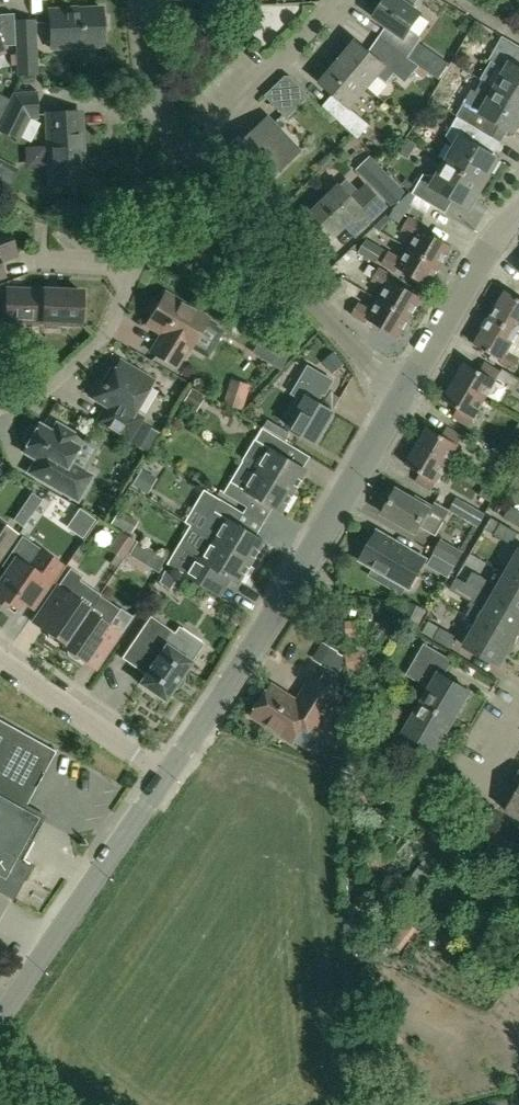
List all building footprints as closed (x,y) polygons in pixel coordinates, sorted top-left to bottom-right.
[(408,58),(422,38),(410,30),(422,14),(402,0),(386,0),(374,17),(387,26),(379,37),(408,58)] [(102,8),(49,11),(51,48),(104,46),(103,30),(107,28),(106,18),(102,16),(102,8)] [(3,46),(15,46),(14,14),(0,15),(0,48),(3,47),(3,46)] [(33,21),(16,22),(18,74),(36,74),(33,21)] [(495,88),(518,102),(518,45),(503,36),(489,60),(506,70),(495,88)] [(419,66),(408,58),(379,37),(369,52),(356,41),(338,62),(368,88),(378,76),(387,83),(394,74),(406,83),(414,72),(422,79),(427,73),(419,66)] [(449,63),(437,56),(429,72),(440,78),(449,63)] [(333,94),(323,106),(359,139),(370,125),(351,109),(368,88),(338,62),(320,84),(333,94)] [(286,76),(265,96),(287,119),(311,97),(291,76),(286,76)] [(518,125),(518,102),(495,88),(488,101),(475,93),(468,96),(457,116),(458,116),(493,137),(500,124),(515,133),(518,125)] [(26,95),(26,120),(28,117),(37,116),(35,94),(26,95)] [(26,120),(26,95),(14,96),(0,124),(0,130),(17,139),(26,120)] [(9,101),(0,96),(0,118),(9,101)] [(81,132),(84,132),(82,110),(73,111),(73,112),(47,114),(51,185),(84,183),(81,132)] [(447,136),(455,148),(447,162),(485,184),(499,159),(485,151),(493,137),(458,116),(447,136)] [(268,120),(236,151),(266,184),(298,153),(268,120)] [(0,157),(0,191),(6,194),(20,168),(0,157)] [(356,171),(394,209),(407,196),(369,158),(356,171)] [(447,162),(438,176),(424,174),(413,193),(431,204),(439,191),(470,209),(485,184),(447,162)] [(367,186),(361,192),(348,179),(341,187),(311,216),(332,238),(352,219),(362,230),(387,206),(367,186)] [(417,237),(410,249),(441,267),(452,247),(422,229),(424,225),(410,217),(403,229),(417,237)] [(0,229),(0,261),(16,255),(6,227),(0,229)] [(385,250),(367,239),(359,253),(376,264),(385,250)] [(429,287),(441,267),(410,249),(403,260),(389,252),(382,264),(397,272),(398,269),(429,287)] [(387,288),(380,300),(411,318),(422,298),(392,280),(394,277),(380,268),(373,280),(387,288)] [(43,322),(45,322),(48,329),(58,329),(61,323),(81,324),(83,293),(44,291),(44,293),(12,291),(11,314),(43,316),(43,322)] [(491,318),(518,334),(518,332),(518,299),(507,292),(491,318)] [(165,294),(161,301),(157,302),(151,313),(152,317),(147,324),(163,334),(152,353),(175,367),(187,348),(189,349),(207,319),(165,294)] [(399,338),(411,318),(380,300),(373,311),(359,303),(353,315),(367,323),(368,320),(399,338)] [(517,335),(518,334),(491,318),(476,345),(502,361),(500,363),(514,371),(518,362),(518,336),(517,335)] [(263,337),(253,354),(283,371),(293,354),(263,337)] [(111,367),(93,397),(107,406),(98,421),(129,440),(138,423),(130,418),(152,381),(120,362),(115,370),(111,367)] [(465,363),(455,381),(485,399),(501,372),(485,363),(480,371),(465,363)] [(333,381),(309,367),(301,380),(313,388),(308,398),(302,394),(291,413),(297,417),(290,428),(316,443),(334,412),(318,403),(323,394),(325,395),(333,381)] [(485,399),(455,381),(444,400),(458,409),(454,417),(469,426),(485,399)] [(269,420),(264,429),(271,433),(285,441),(290,433),(269,420)] [(26,443),(28,445),(23,452),(36,460),(28,473),(78,501),(92,476),(70,463),(79,447),(71,443),(75,435),(57,424),(52,432),(39,425),(38,427),(36,427),(34,427),(32,428),(30,428),(29,429),(28,431),(26,432),(26,434),(25,436),(25,438),(25,440),(26,442),(26,443)] [(428,427),(417,446),(447,464),(463,437),(447,428),(442,436),(428,427)] [(244,461),(258,470),(296,492),(309,471),(286,458),(293,446),(271,433),(264,429),(257,440),(244,461)] [(447,464),(417,446),(406,465),(420,473),(416,481),(432,491),(447,464)] [(283,513),(296,492),(258,470),(246,490),(232,482),(225,493),(248,508),(255,496),(283,513)] [(444,522),(450,511),(449,510),(435,502),(432,506),(416,497),(414,500),(396,490),(382,513),(416,533),(420,526),(436,535),(443,522),(444,522)] [(31,492),(13,520),(23,526),(41,499),(31,492)] [(457,497),(449,510),(450,511),(478,527),(486,514),(457,497)] [(215,511),(212,509),(199,531),(208,536),(209,535),(253,563),(266,542),(238,525),(245,514),(244,513),(221,499),(215,511)] [(518,527),(518,511),(511,506),(504,518),(518,527)] [(79,508),(66,527),(83,538),(96,519),(79,508)] [(512,545),(518,533),(491,517),(485,529),(512,545)] [(15,534),(0,524),(0,556),(15,534)] [(376,532),(370,542),(366,540),(358,554),(362,556),(360,559),(374,567),(369,574),(403,594),(408,586),(410,588),(420,571),(416,569),(422,558),(376,532)] [(121,533),(110,550),(123,559),(134,542),(121,533)] [(241,584),(253,563),(209,535),(208,536),(197,555),(189,551),(178,570),(220,595),(231,578),(241,584)] [(0,581),(0,604),(14,614),(22,602),(32,609),(45,591),(62,565),(40,550),(41,549),(22,536),(1,566),(8,570),(0,581)] [(441,539),(434,552),(457,565),(464,552),(441,539)] [(130,555),(144,563),(152,550),(138,542),(130,555)] [(456,566),(434,554),(428,565),(449,577),(456,566)] [(507,574),(518,581),(518,554),(507,574)] [(63,648),(90,609),(100,595),(100,594),(80,581),(83,577),(70,568),(33,623),(48,633),(49,638),(56,643),(61,642),(65,645),(63,648)] [(473,572),(466,583),(484,593),(490,582),(473,572)] [(507,574),(493,598),(518,613),(518,581),(507,574)] [(479,622),(517,644),(518,640),(518,613),(493,598),(484,593),(466,583),(460,594),(487,609),(479,622)] [(100,595),(90,609),(63,648),(67,650),(68,656),(75,660),(81,660),(96,670),(132,616),(120,608),(120,609),(100,595)] [(399,622),(417,630),(426,610),(408,601),(399,622)] [(165,701),(173,690),(179,687),(183,681),(184,674),(192,662),(166,645),(175,633),(150,616),(126,652),(150,668),(139,684),(165,701)] [(510,656),(517,644),(479,622),(465,647),(499,666),(506,654),(510,656)] [(441,627),(434,640),(451,650),(458,638),(441,627)] [(430,689),(422,703),(453,721),(470,691),(444,676),(453,661),(425,644),(406,675),(430,689)] [(272,686),(253,715),(293,741),(303,725),(316,734),(341,696),(313,678),(298,703),(272,686)] [(435,751),(453,721),(422,703),(413,718),(389,704),(371,734),(400,751),(409,736),(435,751)] [(20,808),(52,750),(0,721),(0,893),(13,901),(31,868),(16,859),(39,818),(20,808)] [(518,818),(518,790),(507,811),(518,818)]
